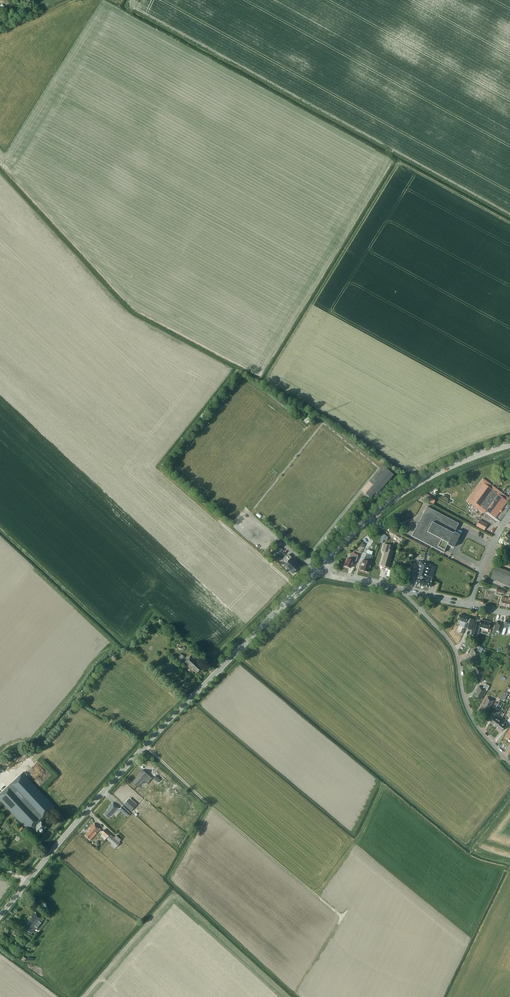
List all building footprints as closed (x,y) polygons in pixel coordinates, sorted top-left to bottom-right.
[(463,398),(459,404),(465,407),(463,412),(471,417),(473,415),(477,417),(481,410),(468,403),(469,401),(463,398)] [(384,465),(369,481),(361,490),(371,498),(374,495),(375,496),(378,493),(378,494),(381,491),(380,491),(394,475),(387,469),(388,468),(384,465)] [(494,487),(483,479),(467,501),(483,513),(485,510),(496,518),(500,512),(502,509),(509,499),(495,487),(494,487)] [(459,524),(427,507),(412,536),(444,553),(448,545),(453,547),(460,535),(455,532),(459,524)] [(484,530),(488,524),(480,520),(476,526),(484,530)] [(386,567),(389,568),(394,551),(392,550),(393,546),(384,544),(382,551),(385,552),(381,565),(383,566),(383,568),(385,569),(386,567)] [(278,546),(275,549),(279,554),(283,550),(278,546)] [(372,555),(366,553),(364,560),(363,560),(360,570),(368,572),(371,562),(370,561),(372,555)] [(292,557),(289,554),(283,560),(286,563),(284,565),(293,573),(299,567),(290,559),(292,557)] [(354,561),(356,562),(358,557),(351,554),(349,558),(348,558),(345,565),(351,568),(352,564),(353,565),(354,561)] [(430,565),(420,561),(415,576),(418,577),(416,584),(429,588),(432,578),(427,576),(430,565)] [(495,566),(492,574),(491,579),(495,581),(496,580),(504,583),(504,584),(508,586),(509,584),(509,572),(495,566)] [(509,594),(508,598),(502,597),(500,605),(509,607),(509,595),(509,594)] [(464,628),(471,630),(474,620),(467,618),(468,617),(460,615),(458,620),(461,621),(465,623),(464,628)] [(509,629),(509,620),(506,619),(504,624),(497,622),(493,631),(501,634),(503,627),(509,629)] [(480,627),(489,629),(491,622),(481,620),(479,624),(474,623),(471,632),(477,634),(480,627)] [(478,659),(481,654),(473,649),(470,655),(471,655),(469,659),(474,662),(475,661),(476,662),(478,659)] [(198,661),(191,655),(185,663),(189,667),(190,666),(194,669),(198,672),(201,668),(201,667),(202,666),(197,662),(198,661)] [(480,677),(481,677),(484,672),(476,668),(473,673),(474,674),(472,678),(477,681),(478,679),(479,680),(480,677)] [(484,696),(490,686),(485,683),(482,688),(479,686),(476,691),(477,692),(474,696),(480,699),(481,698),(482,698),(483,696),(484,696)] [(488,710),(489,710),(494,701),(487,697),(483,704),(484,705),(481,709),(486,712),(488,710)] [(496,727),(501,721),(502,719),(496,715),(490,722),(496,727)] [(501,721),(496,727),(501,731),(507,724),(504,721),(503,723),(501,721)] [(151,778),(142,769),(137,774),(138,775),(136,778),(132,782),(138,788),(141,784),(142,784),(145,781),(147,784),(152,778),(151,778)] [(0,794),(0,800),(25,826),(32,832),(33,831),(37,835),(46,827),(42,822),(41,821),(55,807),(23,773),(0,794)] [(160,784),(165,789),(170,784),(166,779),(160,784)] [(126,802),(124,805),(131,811),(134,808),(126,802)] [(119,808),(112,803),(109,806),(110,807),(107,809),(108,810),(104,814),(108,818),(110,816),(111,817),(119,808)] [(119,809),(128,816),(131,813),(122,806),(119,809)] [(101,829),(94,823),(90,827),(91,828),(88,830),(89,831),(85,835),(90,840),(92,838),(93,838),(101,829)] [(102,833),(107,838),(110,834),(105,829),(102,833)] [(114,837),(111,834),(107,839),(112,843),(110,845),(115,849),(120,843),(119,842),(121,840),(116,835),(114,837)] [(38,928),(45,919),(35,911),(31,917),(32,918),(29,922),(30,923),(26,929),(32,934),(37,927),(38,928)]
